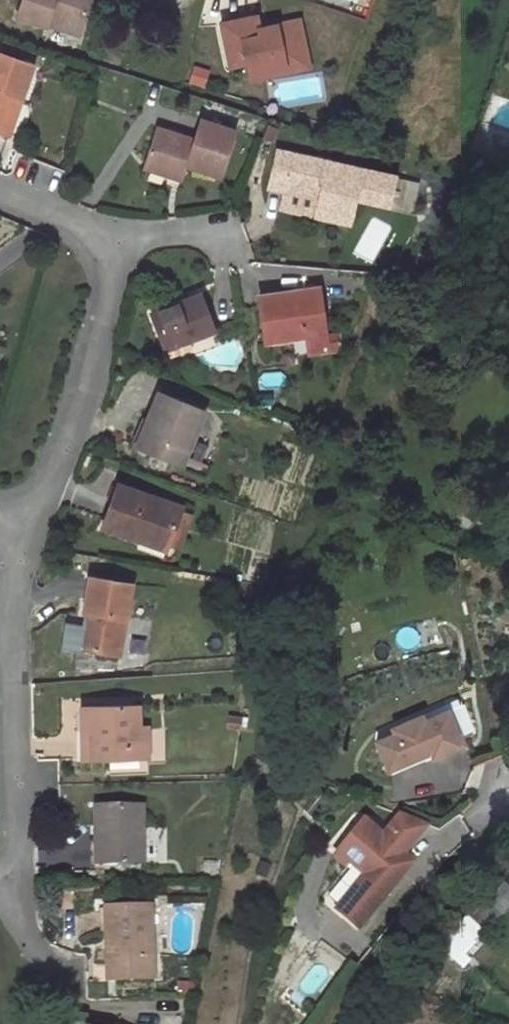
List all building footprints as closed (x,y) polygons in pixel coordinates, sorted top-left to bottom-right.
[(32,15),(92,36),(103,0),(37,0),(32,15)] [(271,11),(234,18),(243,60),(264,56),(268,73),(324,61),(314,15),(292,20),(290,16),(272,18),(271,11)] [(26,95),(38,60),(0,48),(0,126),(3,127),(17,91),(26,95)] [(203,89),(210,72),(193,65),(186,82),(203,89)] [(14,131),(26,95),(17,91),(3,127),(14,131)] [(160,116),(151,151),(186,163),(189,155),(226,167),(239,121),(205,108),(198,130),(160,116)] [(359,193),(365,169),(283,146),(275,174),(328,188),(326,195),(321,214),(351,222),(359,193)] [(186,163),(151,151),(148,162),(182,174),(186,163)] [(365,169),(359,193),(394,203),(401,178),(365,169)] [(328,188),(275,174),(273,180),(326,195),(328,188)] [(401,178),(394,203),(409,207),(416,183),(401,178)] [(375,263),(390,226),(369,218),(354,255),(375,263)] [(336,310),(330,276),(269,285),(275,334),(317,327),(315,315),(336,310)] [(227,320),(211,281),(157,304),(173,344),(227,320)] [(212,397),(167,379),(145,436),(191,454),(212,397)] [(198,496),(135,475),(121,522),(160,534),(163,527),(185,536),(198,496)] [(105,571),(100,606),(114,609),(108,644),(144,649),(154,580),(105,571)] [(95,643),(108,644),(114,609),(100,606),(95,643)] [(158,717),(158,692),(100,695),(102,720),(111,720),(110,749),(167,747),(167,717),(158,717)] [(411,729),(391,737),(403,765),(444,748),(447,754),(480,739),(464,707),(439,716),(436,708),(407,721),(411,729)] [(166,857),(165,799),(116,801),(118,859),(166,857)] [(421,849),(443,820),(417,810),(400,832),(378,816),(349,854),(377,875),(355,905),(379,924),(432,855),(421,849)] [(501,880),(466,917),(479,929),(508,898),(508,888),(501,880)] [(174,901),(136,904),(140,971),(175,969),(174,901)] [(123,971),(140,971),(136,904),(120,906),(123,971)]
